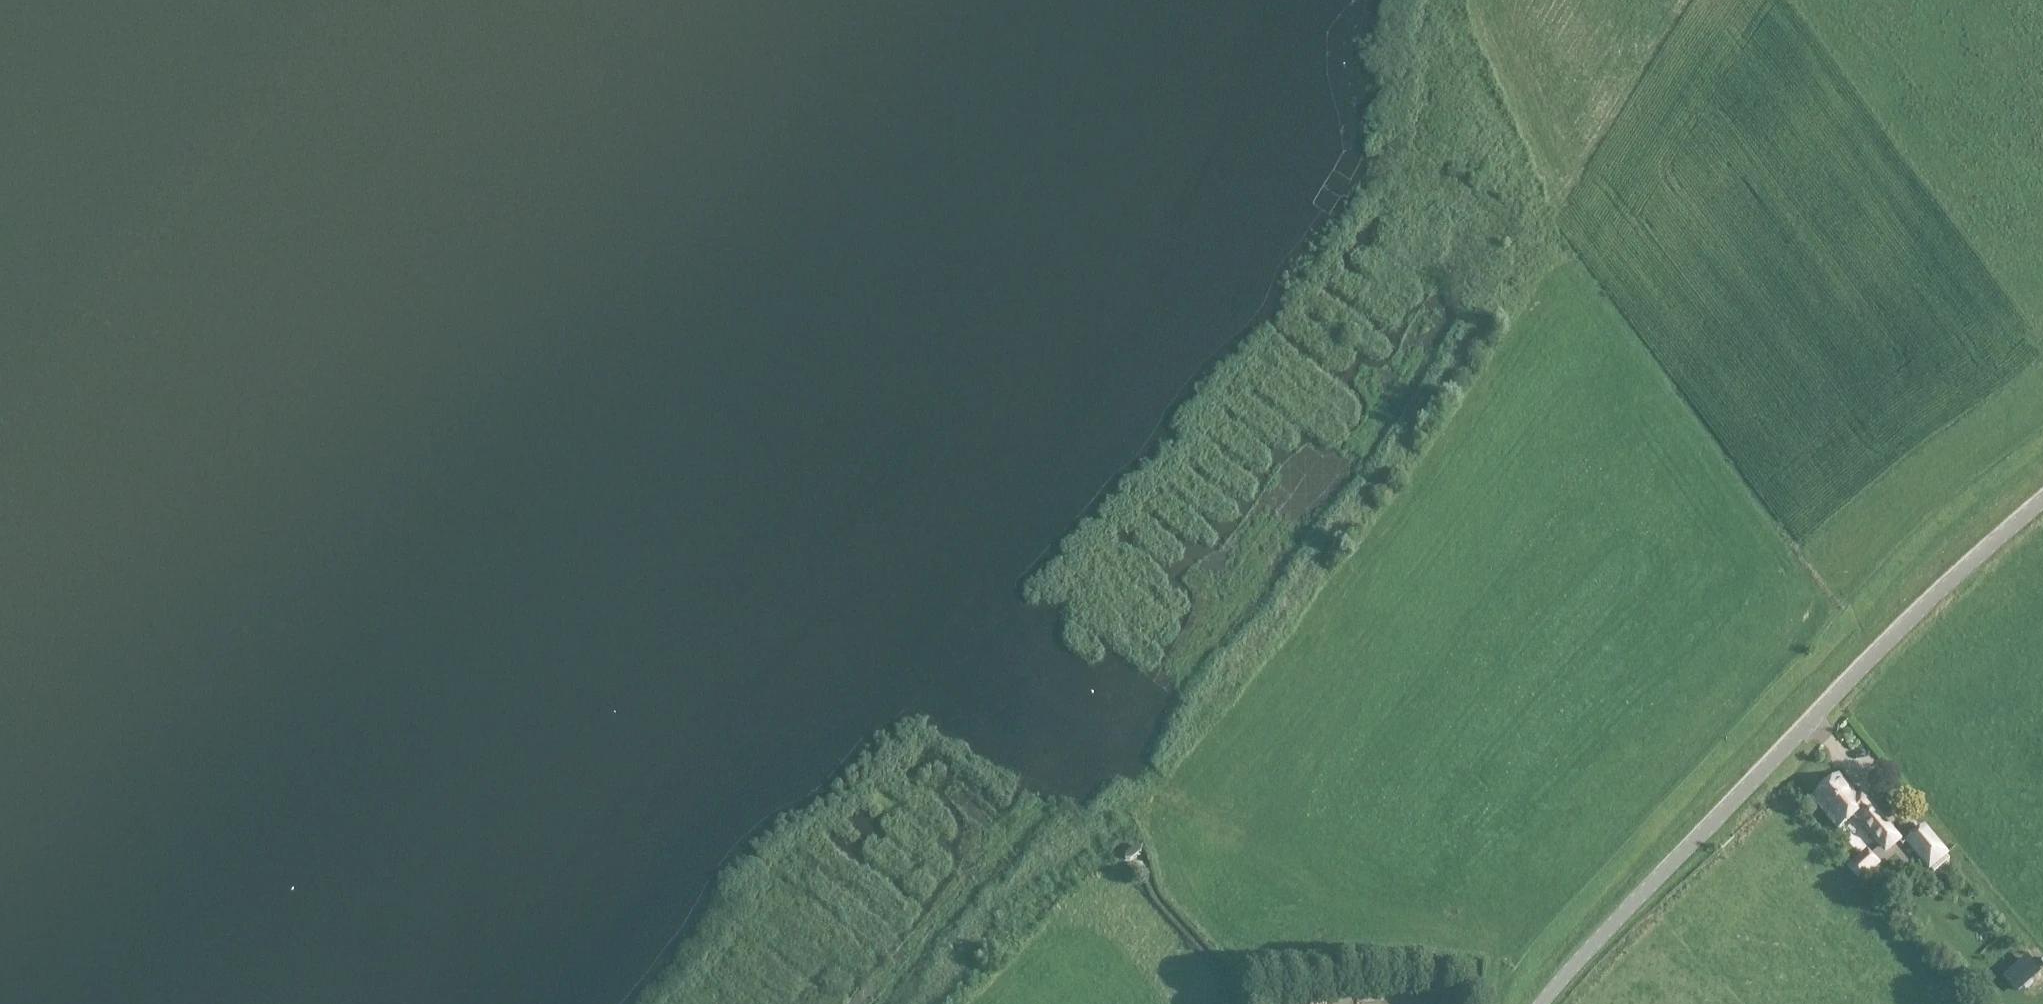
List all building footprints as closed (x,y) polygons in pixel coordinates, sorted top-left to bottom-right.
[(1886,853),(1901,841),(1862,793),(1857,798),(1839,776),(1813,798),(1838,829),(1856,815),(1886,853)] [(1950,854),(1925,825),(1905,842),(1929,871),(1950,854)] [(1861,881),(1880,864),(1866,849),(1847,867),(1861,881)]
